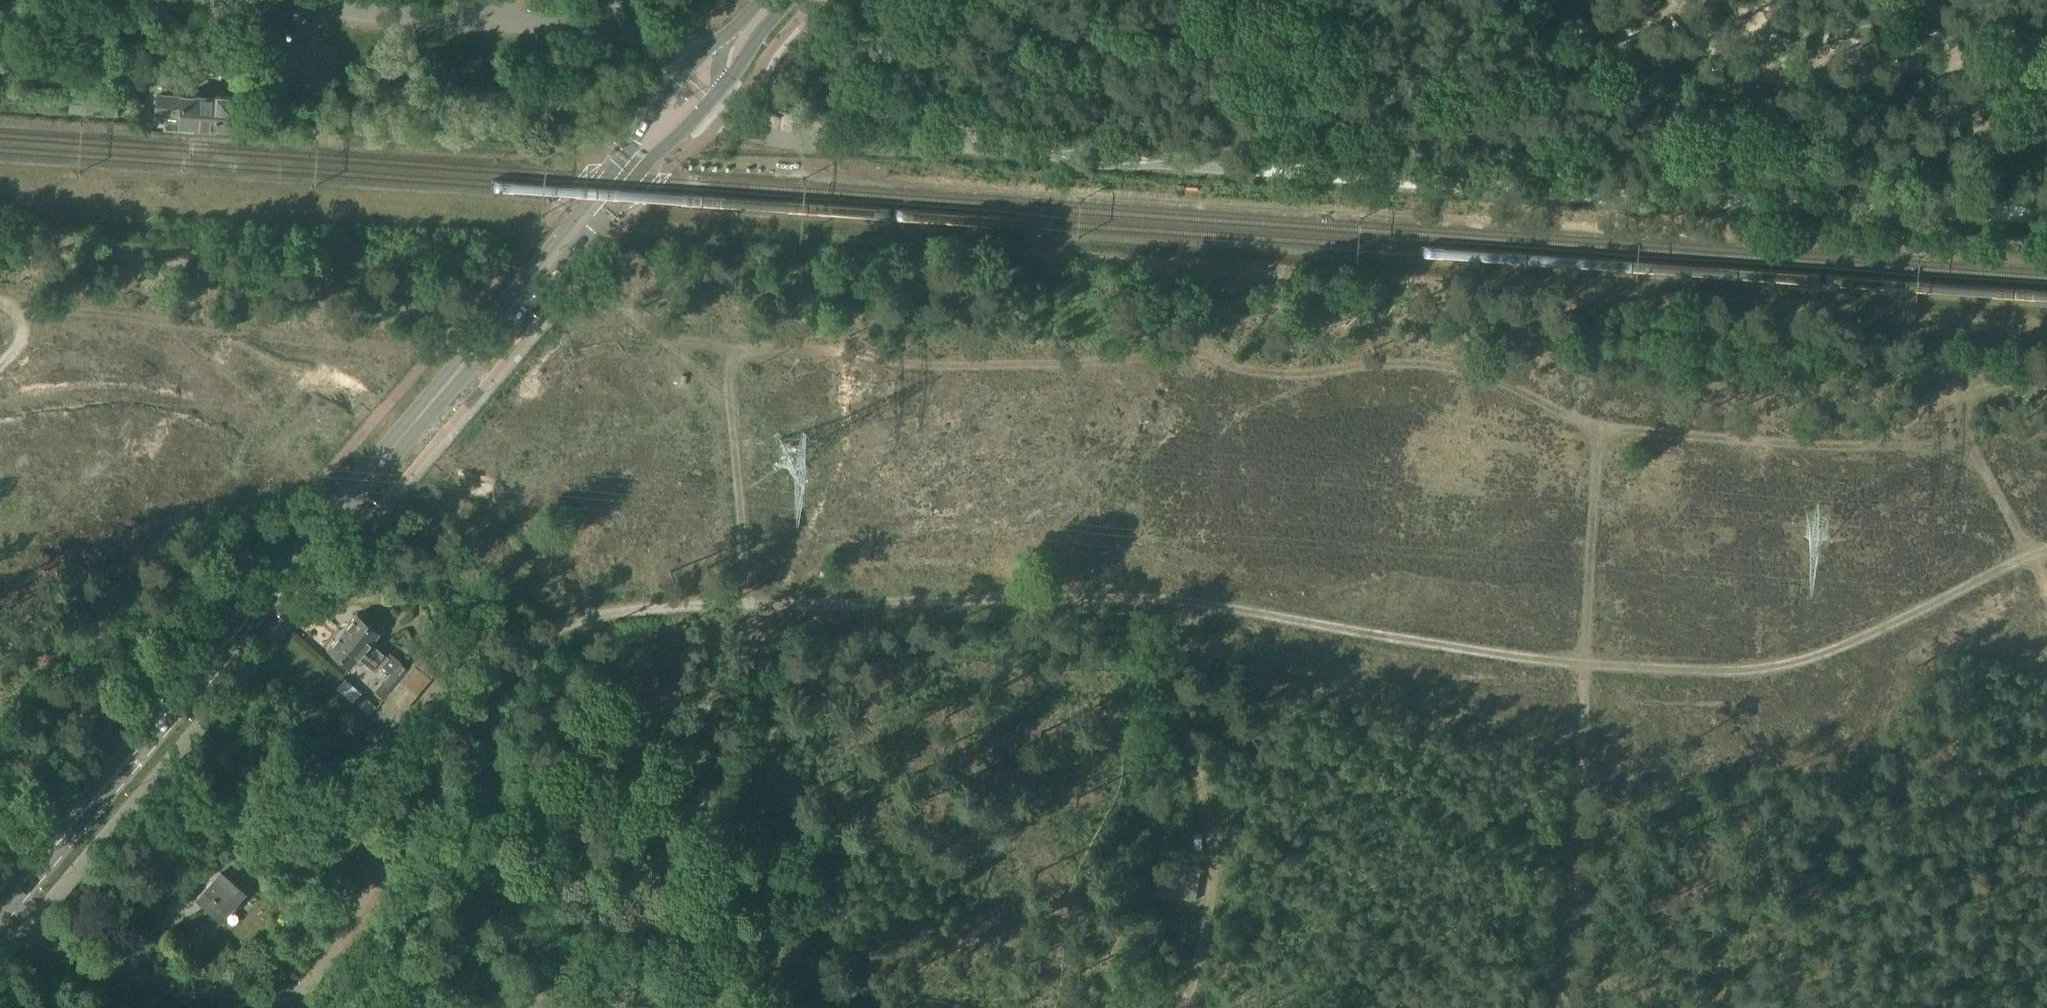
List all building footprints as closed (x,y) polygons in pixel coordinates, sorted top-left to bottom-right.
[(1979,12),(1984,40),(1992,39),(1990,27),(1992,26),(1993,28),(2000,26),(1999,24),(2012,19),(2025,40),(2037,33),(2016,0),(2012,0),(1979,12)] [(1942,3),(1906,16),(1910,44),(1918,43),(1916,31),(1918,31),(1919,33),(1926,30),(1926,28),(1939,23),(1952,44),(1963,37),(1942,3)] [(1778,9),(1759,30),(1765,35),(1773,27),(1775,27),(1774,29),(1781,33),(1782,31),(1794,38),(1786,62),(1799,66),(1811,28),(1778,9)] [(1834,17),(1828,45),(1836,46),(1838,35),(1840,35),(1840,37),(1848,37),(1848,35),(1862,35),(1867,59),(1880,56),(1872,17),(1834,17)] [(158,95),(157,113),(166,113),(165,128),(195,130),(195,126),(228,128),(230,95),(216,94),(216,97),(196,96),(196,97),(182,96),(158,95)] [(2046,144),(2046,120),(2045,120),(2046,127),(2037,128),(2039,144),(2046,144)] [(2012,145),(2012,129),(1974,130),(1974,146),(2012,145)] [(1972,135),(1962,135),(1962,146),(1972,146),(1972,135)] [(357,615),(328,648),(349,666),(358,656),(377,672),(382,666),(391,674),(383,683),(385,685),(377,693),(385,699),(388,696),(392,691),(391,690),(408,671),(407,670),(399,663),(390,655),(388,658),(370,643),(378,633),(357,615)] [(388,696),(405,710),(431,678),(415,665),(388,696)] [(345,693),(344,694),(352,702),(354,700),(361,692),(353,684),(345,693)] [(366,697),(359,705),(369,715),(377,706),(366,697)] [(343,837),(338,844),(342,847),(347,840),(343,837)] [(240,864),(232,857),(220,871),(221,872),(199,898),(221,917),(243,891),(228,878),(240,864)] [(1197,899),(1202,867),(1162,861),(1156,894),(1197,900),(1197,899)]
